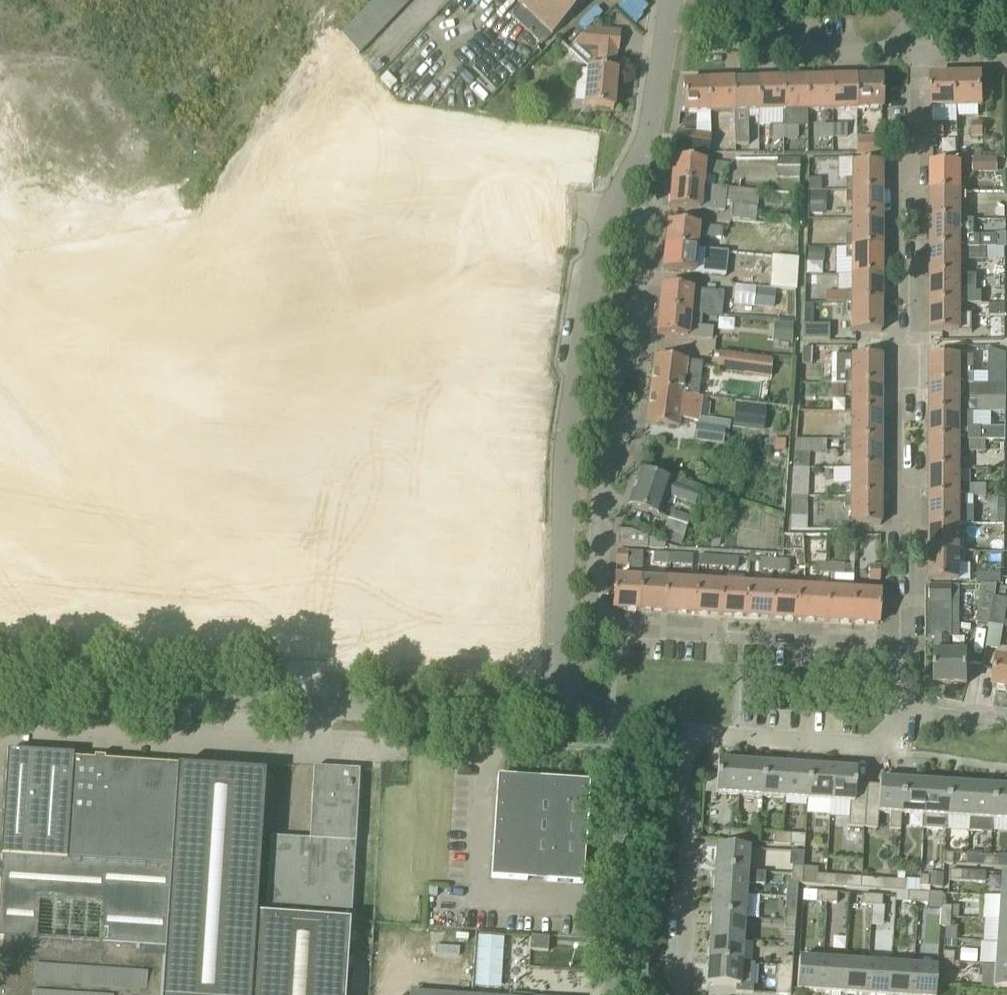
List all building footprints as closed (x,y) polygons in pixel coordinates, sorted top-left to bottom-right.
[(395,16),(378,0),(373,0),(367,7),(386,25),(395,16)] [(395,16),(403,7),(396,0),(378,0),(395,16)] [(516,0),(521,5),(511,16),(541,45),(551,34),(552,35),(586,0),(517,0),(516,0)] [(367,7),(358,16),(377,34),(386,25),(367,7)] [(368,43),(377,34),(358,16),(350,25),(368,43)] [(341,34),(342,36),(358,54),(368,43),(350,25),(341,34)] [(585,106),(609,109),(613,109),(617,70),(614,70),(616,51),(618,51),(620,32),(589,29),(575,43),(569,49),(589,68),(585,106)] [(982,76),(957,77),(957,107),(978,106),(983,106),(982,76)] [(957,107),(957,77),(932,77),(932,108),(957,107)] [(852,79),(853,109),(882,109),(881,78),(852,79)] [(852,79),(829,80),(829,110),(853,109),(852,79)] [(805,80),(781,81),(782,111),(806,110),(805,80)] [(805,80),(806,110),(829,110),(829,80),(805,80)] [(749,112),(758,111),(758,81),(733,82),(733,112),(734,112),(734,128),(734,140),(749,139),(749,127),(749,112)] [(758,111),(764,111),(782,111),(781,81),(758,81),(758,111)] [(683,83),(684,109),(684,113),(709,112),(708,82),(683,83)] [(733,82),(708,82),(709,112),(733,112),(733,82)] [(971,122),(972,139),(983,138),(982,121),(971,122)] [(944,138),(944,124),(933,124),(933,138),(944,138)] [(830,138),(830,125),(818,125),(818,138),(830,138)] [(847,125),(830,125),(830,138),(847,137),(847,125)] [(783,138),(783,126),(769,126),(769,139),(783,138)] [(798,126),(783,126),(783,138),(798,138),(798,126)] [(710,136),(697,134),(677,132),(675,150),(708,154),(710,136)] [(857,153),(862,153),(882,153),(882,139),(857,139),(857,153)] [(997,158),(973,158),(973,173),(997,172),(997,158)] [(728,164),(674,159),(672,182),(701,185),(703,173),(727,175),(728,164)] [(846,191),(881,191),(882,163),(851,163),(851,180),(846,180),(846,191)] [(931,191),(965,191),(965,181),(960,181),(960,163),(931,163),(931,191)] [(672,182),(670,207),(699,209),(700,208),(723,211),(723,206),(732,207),(731,221),(751,223),(764,224),(766,208),(758,208),(759,191),(725,188),(701,186),(701,185),(672,182)] [(851,219),(881,219),(881,191),(846,191),(846,202),(851,202),(851,219)] [(931,191),(931,220),(960,219),(960,203),(965,203),(965,191),(931,191)] [(846,247),(881,247),(881,219),(851,219),(851,236),(846,236),(846,247)] [(931,248),(979,248),(979,236),(973,236),(973,219),(960,219),(931,220),(931,248)] [(722,228),(668,223),(666,246),(728,252),(737,253),(738,240),(749,241),(751,223),(731,221),(729,234),(721,233),(722,228)] [(1006,233),(995,233),(995,248),(1006,248),(1006,233)] [(663,270),(693,273),(693,274),(725,277),(728,252),(666,246),(663,270)] [(852,275),(881,275),(881,247),(846,247),(846,258),(852,258),(852,275)] [(931,276),(960,276),(960,259),(986,259),(986,248),(979,248),(931,248),(931,276)] [(772,256),(770,289),(795,291),(797,258),(772,256)] [(846,304),(881,304),(881,275),(852,275),(851,292),(846,292),(846,304)] [(931,304),(965,304),(983,304),(983,292),(973,292),(973,276),(960,276),(931,276),(931,304)] [(662,286),(660,310),(702,314),(703,302),(715,303),(716,292),(692,289),(662,286)] [(851,332),(881,332),(881,304),(846,304),(846,315),(851,315),(851,332)] [(931,304),(931,332),(959,332),(972,332),(972,314),(965,314),(965,304),(931,304)] [(657,334),(687,337),(712,340),(713,328),(701,326),(702,314),(660,310),(657,334)] [(829,325),(811,325),(803,324),(803,339),(829,339),(829,325)] [(802,348),(802,364),(813,364),(813,348),(802,348)] [(988,385),(1006,385),(1006,355),(995,350),(989,350),(989,378),(988,385)] [(768,376),(771,360),(721,353),(719,369),(768,376)] [(831,384),(845,384),(881,384),(881,356),(831,355),(831,384)] [(682,393),(698,395),(702,362),(686,360),(655,356),(651,390),(669,391),(682,393)] [(931,384),(973,384),(973,378),(973,356),(931,356),(931,384)] [(881,413),(881,384),(845,384),(845,396),(851,396),(851,412),(881,413)] [(976,412),(1001,413),(1006,413),(1006,385),(988,385),(973,384),(931,384),(931,412),(960,412),(960,396),(967,396),(967,398),(976,398),(976,412)] [(669,391),(651,390),(646,424),(678,428),(679,418),(698,421),(698,416),(701,395),(698,395),(682,393),(669,391)] [(881,441),(881,413),(851,412),(851,429),(846,429),(845,441),(881,441)] [(973,413),(960,413),(960,412),(931,412),(930,440),(985,441),(985,440),(1006,440),(1006,429),(973,428),(973,413)] [(731,420),(698,416),(698,421),(696,441),(724,444),(726,429),(730,430),(731,420)] [(930,440),(930,469),(959,469),(959,453),(965,453),(965,451),(985,452),(985,441),(930,440)] [(880,469),(881,441),(845,441),(845,451),(851,451),(851,469),(880,469)] [(845,485),(845,496),(880,496),(880,469),(851,469),(851,485),(845,485)] [(930,497),(973,497),(973,496),(986,496),(986,486),(959,486),(959,469),(930,469),(930,497)] [(640,471),(627,506),(658,516),(666,494),(694,504),(698,492),(640,471)] [(880,525),(880,496),(845,496),(845,507),(851,507),(851,525),(880,525)] [(930,497),(930,525),(975,525),(975,507),(973,507),(973,497),(930,497)] [(930,525),(930,553),(959,553),(975,553),(974,541),(975,525),(930,525)] [(617,546),(647,548),(646,548),(664,550),(664,544),(647,536),(631,530),(618,530),(617,546)] [(804,551),(803,535),(784,535),(783,550),(804,551)] [(613,609),(640,611),(641,579),(641,566),(642,552),(617,550),(616,564),(628,565),(628,578),(615,577),(613,609)] [(668,564),(668,553),(654,552),(653,563),(668,564)] [(668,553),(668,564),(691,565),(692,554),(668,553)] [(959,553),(930,553),(930,581),(960,581),(959,553)] [(815,573),(827,573),(827,562),(826,562),(826,555),(816,554),(815,573)] [(721,567),(722,556),(699,555),(698,566),(721,567)] [(721,567),(738,568),(738,557),(722,556),(721,567)] [(775,558),(759,558),(759,570),(774,571),(775,558)] [(775,558),(774,571),(788,572),(789,559),(775,558)] [(827,562),(827,573),(844,574),(844,563),(827,562)] [(880,566),(869,566),(869,580),(880,580),(880,566)] [(640,611),(665,612),(667,580),(641,579),(640,611)] [(694,582),(667,580),(665,612),(692,614),(694,582)] [(722,584),(694,582),(692,614),(720,615),(722,584)] [(748,585),(747,585),(722,584),(720,615),(745,617),(748,585)] [(773,587),(748,585),(745,617),(771,618),(773,587)] [(976,622),(990,625),(995,597),(997,585),(983,585),(976,622)] [(952,638),(952,586),(930,586),(930,638),(936,638),(936,653),(935,653),(935,684),(967,684),(967,652),(950,652),(950,638),(952,638)] [(771,618),(772,618),(799,620),(801,588),(773,587),(771,618)] [(829,590),(801,588),(799,620),(827,622),(829,590)] [(854,591),(829,590),(827,622),(852,623),(854,591)] [(880,593),(854,591),(852,623),(878,625),(880,593)] [(990,625),(1004,627),(1006,608),(1006,599),(995,597),(990,625)] [(998,658),(993,688),(1006,690),(1006,659),(998,658)] [(168,899),(176,768),(73,761),(73,756),(7,751),(0,857),(0,860),(0,887),(168,899)] [(718,761),(716,793),(739,795),(742,762),(718,761)] [(742,762),(739,795),(762,796),(764,764),(742,762)] [(762,796),(785,798),(787,765),(764,764),(762,796)] [(808,799),(810,767),(787,765),(785,798),(808,799)] [(808,799),(830,801),(832,768),(810,767),(808,799)] [(349,923),(256,917),(257,905),(266,773),(176,768),(168,899),(161,994),(344,994),(349,923)] [(351,912),(359,770),(313,768),(309,840),(305,909),(351,912)] [(865,826),(867,784),(856,784),(856,770),(832,768),(830,801),(850,802),(849,825),(865,826)] [(583,884),(585,848),(586,848),(589,803),(588,803),(589,782),(498,776),(491,877),(583,884)] [(901,814),(903,781),(880,779),(879,785),(867,784),(865,826),(877,826),(878,812),(891,813),(890,828),(900,829),(901,814)] [(901,814),(924,815),(926,782),(903,781),(901,814)] [(946,816),(947,816),(949,784),(926,782),(924,815),(923,828),(946,829),(946,816)] [(947,816),(969,818),(971,785),(949,784),(947,816)] [(992,819),(994,787),(971,785),(969,818),(970,818),(969,831),(991,832),(992,819)] [(994,787),(992,819),(1006,820),(1006,788),(994,787)] [(728,840),(736,841),(737,830),(729,830),(728,840)] [(736,841),(744,841),(745,831),(737,830),(736,841)] [(774,833),(773,843),(782,844),(783,834),(774,833)] [(782,844),(804,845),(805,835),(783,834),(782,844)] [(270,838),(269,858),(266,907),(305,909),(309,840),(270,838)] [(749,848),(716,846),(715,870),(747,872),(749,848)] [(945,853),(944,863),(952,864),(953,853),(945,853)] [(989,866),(990,856),(982,855),(981,866),(989,866)] [(998,855),(998,856),(990,856),(989,866),(1006,868),(1006,855),(998,855)] [(803,867),(793,866),(792,875),(803,875),(803,867)] [(802,883),(825,885),(826,875),(817,874),(817,868),(803,867),(803,875),(802,883)] [(715,870),(713,892),(746,895),(747,884),(765,884),(765,873),(747,872),(715,870)] [(950,871),(949,880),(967,881),(985,882),(985,873),(967,872),(950,871)] [(943,887),(943,873),(929,873),(928,876),(920,876),(920,886),(943,887)] [(798,883),(802,883),(803,875),(792,875),(792,882),(787,882),(786,897),(797,898),(798,883)] [(825,885),(834,886),(834,876),(826,875),(825,885)] [(877,878),(861,877),(861,888),(876,889),(877,878)] [(888,889),(895,890),(896,890),(897,880),(888,880),(888,889)] [(897,880),(896,890),(905,891),(905,880),(897,880)] [(3,937),(0,986),(0,994),(161,994),(168,899),(0,887),(0,937),(3,937)] [(908,901),(918,902),(918,892),(908,891),(908,901)] [(744,917),(746,895),(713,892),(712,915),(744,917)] [(816,901),(826,902),(827,892),(817,892),(816,901)] [(827,892),(826,902),(836,902),(837,893),(827,892)] [(929,893),(918,892),(918,902),(928,903),(929,893)] [(872,895),(863,895),(862,905),(872,905),(872,895)] [(872,895),(872,905),(882,906),(882,895),(872,895)] [(999,920),(1006,920),(1006,897),(1000,896),(999,920)] [(786,897),(785,920),(795,921),(797,898),(786,897)] [(941,916),(950,916),(950,906),(941,906),(941,916)] [(712,915),(710,938),(743,940),(744,917),(712,915)] [(940,926),(946,926),(949,926),(950,916),(941,916),(940,926)] [(795,921),(785,920),(785,928),(794,928),(795,921)] [(999,920),(997,943),(1006,943),(1006,920),(999,920)] [(531,936),(530,950),(548,951),(549,937),(531,936)] [(709,961),(741,963),(743,940),(710,938),(709,961)] [(996,966),(1006,966),(1006,943),(997,943),(986,942),(984,964),(996,966)] [(944,952),(944,962),(953,962),(953,952),(944,952)] [(792,966),(793,958),(782,957),(782,965),(792,966)] [(822,960),(800,958),(799,958),(797,990),(820,992),(822,960)] [(843,993),(845,961),(822,960),(820,992),(843,993)] [(736,992),(753,993),(754,964),(746,964),(746,963),(741,963),(709,961),(707,984),(736,986),(736,992)] [(843,993),(866,994),(868,963),(845,961),(843,993)] [(953,972),(953,962),(944,962),(943,971),(953,972)] [(891,964),(868,963),(866,994),(889,994),(891,964)] [(914,966),(891,964),(889,994),(912,994),(914,966)] [(782,965),(782,966),(777,966),(775,994),(789,994),(790,994),(792,966),(782,965)] [(937,968),(914,966),(912,994),(935,994),(937,968)] [(996,966),(994,989),(1006,989),(1006,966),(996,966)]
